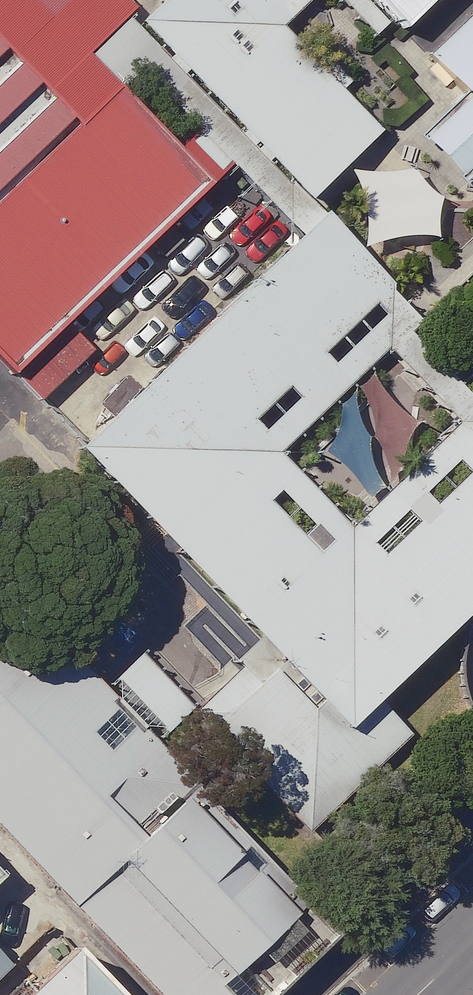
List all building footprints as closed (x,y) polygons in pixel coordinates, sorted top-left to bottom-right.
[(64,143),(1,76),(68,13),(56,0),(0,0),(0,203),(64,143)] [(83,47),(262,237),(340,164),(238,56),(299,0),(134,0),(83,47)] [(370,65),(439,0),(309,0),(370,65)] [(394,87),(472,170),(472,13),(394,87)] [(0,203),(0,273),(54,223),(19,186),(0,203)] [(262,237),(14,469),(292,764),(472,595),(472,461),(459,446),(323,574),(238,484),(375,357),(262,237)] [(0,653),(0,820),(166,994),(278,994),(343,933),(61,636),(20,674),(0,653)] [(195,712),(144,656),(119,679),(170,735),(195,712)] [(0,975),(0,994),(113,994),(50,929),(23,954),(0,975)] [(23,954),(0,929),(0,975),(23,954)]
